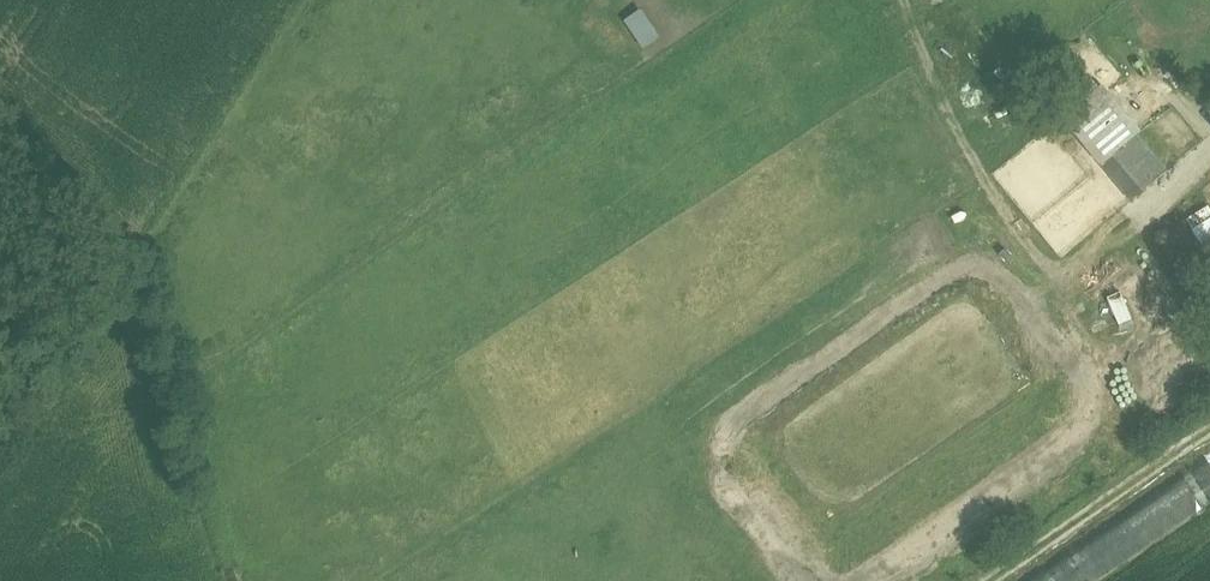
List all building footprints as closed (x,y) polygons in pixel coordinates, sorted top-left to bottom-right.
[(640,9),(622,21),(643,50),(660,37),(640,9)] [(1170,170),(1102,86),(1064,117),(1132,200),(1170,170)] [(1186,219),(1206,253),(1209,250),(1209,206),(1209,205),(1186,219)]
